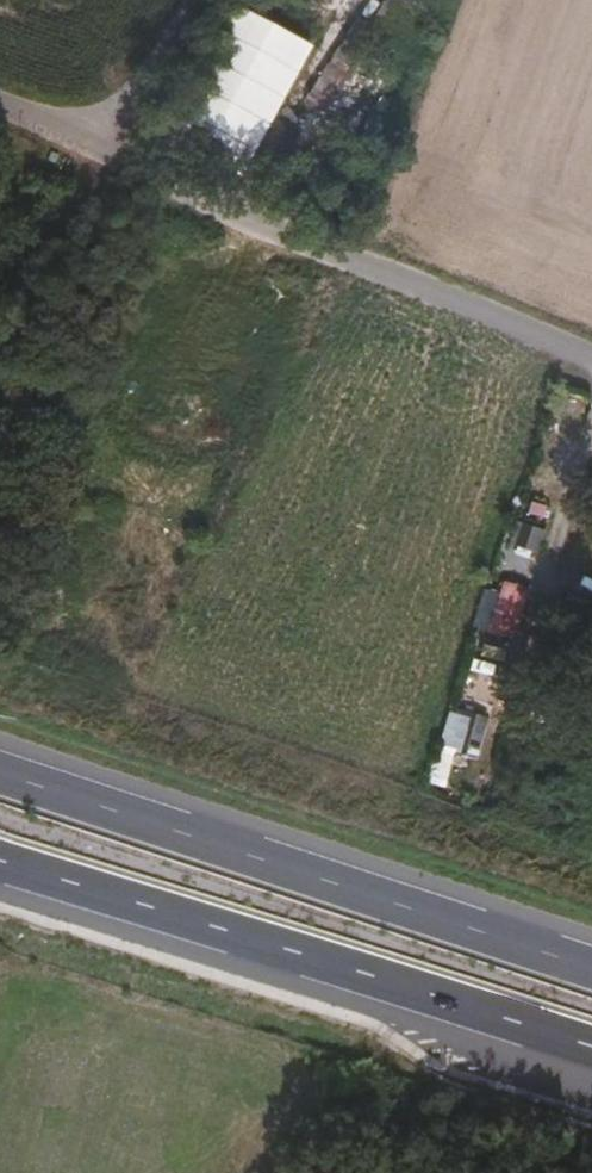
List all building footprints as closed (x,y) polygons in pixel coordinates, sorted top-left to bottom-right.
[(254,153),(305,44),(227,7),(183,101),(199,109),(187,136),(211,147),(217,136),(254,153)] [(443,748),(483,748),(483,713),(443,713),(443,748)]
